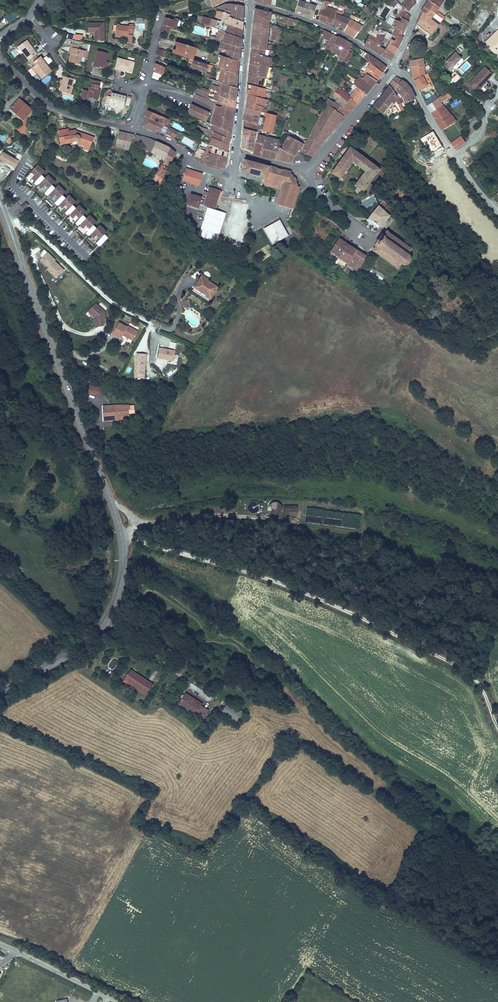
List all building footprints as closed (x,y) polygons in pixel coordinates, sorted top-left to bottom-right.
[(209,12),(222,7),(220,0),(207,6),(209,12)] [(310,15),(314,6),(298,0),(294,12),(302,15),(303,12),(310,15)] [(394,0),(389,0),(386,3),(393,8),(397,3),(394,0)] [(414,1),(415,0),(405,0),(400,5),(409,12),(411,9),(410,8),(413,5),(412,4),(415,1),(414,1)] [(439,8),(428,0),(427,0),(422,7),(427,10),(435,14),(436,12),(439,8)] [(337,12),(326,8),(327,5),(323,4),(318,19),(333,24),(337,12)] [(223,18),(242,25),(243,10),(232,8),(225,8),(213,12),(212,14),(223,18)] [(267,24),(270,13),(254,8),(252,23),(267,24)] [(401,35),(406,24),(409,14),(399,8),(392,15),(396,17),(397,15),(401,17),(399,21),(395,19),(391,18),(389,17),(385,24),(389,25),(394,27),(392,31),(395,32),(401,35)] [(12,10),(3,18),(10,24),(18,16),(12,10)] [(439,25),(431,19),(435,14),(427,10),(423,15),(420,12),(414,25),(420,29),(426,33),(430,36),(439,25)] [(352,16),(350,19),(341,16),(342,13),(337,11),(337,12),(333,24),(345,28),(351,19),(352,20),(354,17),(352,16)] [(285,24),(290,26),(292,20),(283,17),(282,23),(285,24)] [(169,28),(174,29),(177,22),(165,18),(162,26),(169,28)] [(240,34),(221,27),(197,18),(195,24),(194,23),(193,24),(219,34),(239,41),(240,42),(240,34)] [(221,27),(240,34),(242,25),(223,18),(221,27)] [(343,31),(354,38),(362,27),(352,20),(351,19),(345,28),(343,31)] [(104,41),(104,23),(88,23),(88,32),(95,33),(95,41),(104,41)] [(250,48),(264,50),(266,26),(267,24),(252,23),(250,48)] [(130,30),(133,30),(134,25),(130,24),(129,27),(120,26),(120,25),(116,24),(115,35),(122,36),(122,35),(124,35),(124,36),(128,36),(128,42),(132,42),(133,36),(129,35),(130,30)] [(390,35),(392,31),(394,27),(389,25),(385,32),(389,34),(390,35)] [(160,32),(167,34),(169,28),(162,26),(160,32)] [(276,40),(278,41),(280,28),(274,26),(272,26),(272,28),(270,39),(276,40)] [(388,37),(389,34),(385,32),(379,28),(377,31),(388,37)] [(497,30),(485,41),(489,46),(488,48),(495,55),(497,52),(497,31),(497,30)] [(339,56),(345,40),(324,31),(322,34),(324,35),(323,38),(329,41),(325,49),(339,56)] [(393,42),(398,45),(402,36),(401,35),(395,32),(392,36),(395,38),(393,42)] [(236,50),(239,41),(219,34),(215,45),(220,46),(236,50)] [(364,44),(369,47),(375,39),(374,38),(375,37),(371,34),(364,44)] [(369,47),(373,50),(381,37),(378,35),(376,39),(375,39),(369,47)] [(373,50),(377,52),(386,40),(381,37),(373,50)] [(390,60),(393,54),(386,50),(390,44),(387,42),(388,40),(391,42),(392,41),(389,39),(387,38),(386,40),(377,52),(390,60)] [(29,61),(37,54),(27,40),(18,47),(29,61)] [(86,60),(88,52),(77,49),(79,42),(72,40),(70,48),(72,48),(70,53),(68,62),(79,65),(81,56),(81,57),(81,58),(84,58),(84,59),(86,60)] [(342,63),(343,64),(348,51),(352,43),(345,40),(339,56),(341,58),(338,63),(340,64),(338,66),(340,67),(342,63)] [(475,48),(480,44),(477,40),(472,44),(475,48)] [(386,50),(393,54),(398,45),(393,42),(392,41),(391,42),(390,44),(386,50)] [(189,63),(192,64),(195,53),(174,46),(173,49),(175,50),(174,54),(172,53),(171,57),(189,63)] [(239,51),(236,50),(220,46),(220,51),(219,53),(221,53),(239,58),(239,51)] [(263,53),(266,54),(267,50),(264,50),(250,48),(249,53),(262,57),(263,53)] [(13,57),(19,53),(17,49),(10,52),(13,57)] [(156,55),(164,57),(166,51),(158,49),(156,55)] [(451,69),(460,59),(457,56),(460,53),(457,50),(445,62),(447,64),(451,69)] [(104,69),(105,62),(107,53),(97,51),(93,67),(104,69)] [(343,64),(346,66),(352,53),(348,51),(343,64)] [(382,75),(386,69),(363,52),(359,58),(369,65),(382,75)] [(238,64),(239,58),(221,53),(220,57),(224,58),(224,60),(238,64)] [(258,66),(267,68),(270,59),(262,57),(249,53),(248,65),(258,67),(258,66)] [(41,79),(51,72),(41,57),(33,62),(36,65),(34,66),(38,72),(37,73),(41,79)] [(125,71),(131,73),(134,62),(118,58),(115,68),(122,70),(123,69),(125,71)] [(423,67),(423,64),(426,62),(422,58),(409,61),(410,67),(417,66),(418,68),(423,67)] [(218,72),(237,78),(238,64),(224,60),(221,60),(220,63),(219,67),(217,72),(218,72)] [(208,71),(208,69),(201,67),(192,64),(189,63),(188,66),(191,68),(190,71),(206,76),(208,71)] [(153,71),(161,75),(164,67),(155,64),(153,71)] [(247,75),(256,77),(258,67),(248,65),(247,75)] [(378,80),(382,75),(369,65),(362,76),(359,74),(358,77),(363,79),(366,75),(370,78),(371,76),(374,78),(378,80)] [(264,78),(266,74),(267,68),(258,66),(258,67),(256,77),(263,78),(264,78)] [(422,75),(425,74),(424,71),(426,70),(425,68),(423,68),(423,67),(418,68),(417,66),(410,67),(412,80),(422,75)] [(236,91),(237,78),(218,72),(218,74),(217,76),(221,77),(218,86),(236,91)] [(485,85),(486,86),(493,79),(485,72),(472,86),(479,92),(485,85)] [(246,82),(254,84),(256,77),(247,75),(246,82)] [(284,85),(287,77),(280,75),(278,83),(284,85)] [(370,88),(370,89),(378,80),(374,78),(371,76),(370,78),(366,75),(363,79),(358,77),(356,80),(358,80),(363,82),(370,88)] [(417,89),(426,86),(423,78),(422,75),(412,80),(417,89)] [(59,91),(70,94),(74,79),(64,76),(59,91)] [(254,84),(261,86),(263,78),(256,77),(254,84)] [(397,84),(401,88),(405,83),(401,79),(397,84)] [(99,89),(101,82),(93,80),(91,87),(89,87),(89,90),(82,89),(81,97),(87,99),(88,98),(98,100),(101,90),(99,89)] [(363,95),(370,88),(363,82),(358,80),(355,84),(353,87),(357,89),(363,95)] [(403,90),(401,88),(397,84),(392,81),(389,85),(395,94),(393,96),(396,100),(394,102),(397,106),(403,103),(400,96),(401,96),(400,93),(403,90)] [(234,105),(236,91),(218,86),(211,84),(208,83),(206,82),(205,85),(212,87),(209,96),(206,94),(205,96),(206,97),(205,101),(209,102),(216,104),(220,105),(221,101),(234,105)] [(405,92),(410,89),(405,83),(401,88),(403,90),(405,92)] [(268,95),(263,94),(264,89),(246,85),(245,94),(246,94),(265,101),(266,101),(268,95)] [(393,96),(395,94),(389,85),(385,91),(389,99),(391,97),(394,101),(394,102),(396,100),(393,96)] [(479,92),(481,94),(487,87),(486,86),(485,85),(479,92)] [(349,98),(356,105),(364,96),(363,95),(357,89),(349,98)] [(409,110),(417,106),(410,89),(405,92),(403,90),(400,93),(401,96),(400,96),(403,103),(406,102),(409,110)] [(356,105),(349,98),(340,90),(337,94),(340,97),(339,97),(353,108),(356,105)] [(206,97),(205,96),(201,94),(194,91),(191,97),(195,98),(204,102),(205,101),(206,97)] [(392,104),(389,99),(385,91),(382,94),(388,99),(388,101),(392,104)] [(125,97),(126,96),(112,93),(111,96),(107,95),(105,103),(108,103),(110,107),(114,108),(115,107),(118,110),(123,107),(123,104),(125,97)] [(255,104),(264,107),(265,101),(246,94),(244,101),(255,104)] [(383,115),(392,104),(388,101),(388,99),(382,94),(372,106),(383,115)] [(430,114),(443,106),(442,104),(448,100),(445,95),(437,100),(426,106),(430,114)] [(424,102),(426,106),(437,100),(435,96),(424,102)] [(344,119),(353,108),(339,97),(338,99),(334,103),(327,99),(325,102),(324,101),(323,102),(326,105),(341,117),(344,119)] [(24,119),(33,109),(20,98),(11,108),(24,119)] [(220,108),(216,106),(209,104),(204,102),(195,98),(193,102),(214,111),(211,123),(230,130),(233,116),(220,112),(220,108)] [(484,104),(492,111),(497,106),(488,99),(484,104)] [(233,110),(234,105),(221,101),(220,105),(216,104),(216,106),(220,108),(221,106),(233,110)] [(259,113),(261,108),(254,106),(255,104),(244,101),(243,107),(259,113)] [(330,132),(341,117),(326,105),(321,111),(308,137),(318,144),(330,132)] [(233,116),(233,110),(221,106),(220,108),(220,112),(233,116)] [(442,131),(456,123),(452,116),(452,117),(443,106),(430,114),(442,131)] [(259,116),(259,113),(243,107),(242,113),(258,118),(263,120),(264,117),(261,116),(259,116)] [(186,116),(205,125),(208,116),(190,108),(186,116)] [(167,119),(146,110),(144,116),(152,120),(154,116),(158,118),(157,122),(164,125),(167,119)] [(262,124),(258,122),(258,118),(242,113),(241,120),(242,121),(258,125),(261,126),(262,124)] [(262,131),(270,133),(275,116),(267,114),(262,131)] [(33,120),(29,116),(18,129),(22,133),(33,120)] [(152,120),(144,116),(141,126),(149,129),(166,136),(168,137),(172,129),(164,125),(157,122),(152,120)] [(469,128),(477,122),(474,117),(465,123),(469,128)] [(255,132),(256,132),(258,125),(242,121),(241,129),(255,132)] [(229,135),(230,130),(211,123),(210,128),(229,135)] [(228,142),(229,135),(210,128),(204,126),(203,128),(206,129),(205,133),(209,134),(228,142)] [(74,131),(68,132),(68,130),(58,131),(61,144),(70,142),(70,141),(73,141),(75,142),(77,142),(77,144),(85,147),(89,148),(91,142),(92,143),(94,138),(74,132),(74,131)] [(134,140),(137,136),(132,134),(117,131),(114,143),(124,145),(123,149),(129,151),(132,144),(134,140)] [(227,148),(228,142),(209,134),(208,137),(207,140),(227,148)] [(240,148),(251,151),(254,137),(241,135),(240,148)] [(255,142),(262,144),(264,137),(257,135),(255,142)] [(138,148),(150,152),(155,141),(149,139),(148,140),(145,139),(137,136),(134,140),(139,142),(137,146),(138,147),(138,148)] [(296,149),(300,150),(303,144),(288,136),(283,144),(280,148),(293,156),(296,149)] [(464,143),(460,136),(450,143),(454,150),(464,143)] [(276,153),(274,152),(278,142),(279,141),(264,137),(262,144),(259,156),(273,159),(274,159),(276,153)] [(306,155),(309,157),(318,144),(308,137),(300,152),(303,154),(306,155)] [(226,156),(227,148),(207,140),(203,139),(201,143),(194,139),(193,142),(200,145),(206,148),(211,150),(226,156)] [(165,157),(169,148),(168,146),(163,145),(155,141),(150,152),(165,157)] [(252,154),(259,156),(262,144),(255,142),(252,154)] [(293,156),(280,148),(283,144),(278,142),(274,152),(276,153),(274,159),(290,162),(293,156)] [(197,152),(203,154),(206,148),(200,145),(197,152)] [(365,186),(378,169),(349,146),(332,173),(339,177),(351,160),(364,170),(354,184),(360,188),(362,189),(363,188),(365,186)] [(164,160),(170,163),(174,152),(173,151),(169,148),(165,157),(164,160)] [(225,161),(226,156),(211,150),(208,156),(225,161)] [(3,151),(0,157),(13,165),(12,166),(15,168),(19,161),(16,159),(17,158),(3,151)] [(223,172),(225,161),(208,156),(207,159),(196,154),(192,161),(204,166),(223,172)] [(241,172),(266,179),(269,167),(244,160),(243,166),(241,172)] [(33,184),(45,172),(37,165),(26,177),(33,184)] [(155,187),(157,189),(166,171),(162,169),(163,167),(161,165),(148,183),(155,187)] [(290,176),(291,173),(269,167),(266,179),(281,183),(287,185),(290,176)] [(181,180),(197,186),(201,174),(188,170),(185,169),(181,180)] [(43,194),(55,182),(48,175),(36,187),(43,194)] [(297,187),(294,186),(295,183),(294,182),(293,178),(292,177),(290,176),(287,185),(281,183),(278,191),(279,191),(275,205),(290,210),(297,187)] [(33,184),(26,177),(24,178),(31,185),(33,184)] [(266,179),(264,186),(277,189),(277,190),(278,191),(281,183),(266,179)] [(54,204),(65,192),(58,185),(47,197),(54,204)] [(43,194),(36,187),(35,188),(42,195),(43,194)] [(208,187),(204,199),(202,205),(202,206),(206,207),(214,210),(220,191),(208,187)] [(355,207),(364,192),(361,190),(362,189),(360,188),(358,191),(357,193),(350,204),(355,207)] [(344,200),(350,204),(357,193),(352,190),(344,200)] [(199,204),(202,205),(204,199),(200,197),(189,194),(186,205),(197,209),(199,204)] [(64,214),(76,202),(68,195),(57,207),(64,214)] [(54,204),(47,197),(45,198),(52,205),(54,204)] [(381,228),(390,217),(384,212),(388,207),(383,200),(372,213),(368,218),(381,228)] [(75,224),(86,212),(79,205),(67,217),(75,224)] [(64,214),(57,207),(55,208),(63,215),(64,214)] [(197,236),(216,242),(225,213),(214,210),(206,207),(197,236)] [(368,218),(372,213),(367,209),(363,214),(368,218)] [(85,234),(96,222),(89,215),(78,227),(85,234)] [(75,224),(67,217),(66,218),(73,225),(75,224)] [(271,245),(287,236),(279,221),(263,229),(271,245)] [(95,244),(107,232),(100,225),(88,237),(95,244)] [(85,234),(78,227),(76,228),(83,235),(85,234)] [(408,254),(411,249),(386,231),(383,236),(380,234),(378,236),(379,237),(378,239),(379,239),(377,242),(376,242),(373,245),(375,247),(372,251),(396,269),(397,269),(400,264),(403,265),(406,265),(408,264),(409,262),(410,259),(409,256),(408,254)] [(95,244),(88,237),(86,238),(94,245),(95,244)] [(331,252),(337,256),(345,243),(337,238),(329,251),(331,252)] [(336,257),(346,263),(355,249),(345,243),(337,256),(336,257)] [(352,266),(357,269),(366,256),(355,249),(346,263),(343,267),(346,269),(349,265),(350,265),(352,266)] [(65,273),(56,264),(57,263),(46,252),(41,257),(44,260),(42,262),(50,270),(52,272),(50,274),(57,280),(65,273)] [(371,267),(369,272),(382,279),(385,275),(371,267)] [(203,298),(208,302),(217,287),(207,281),(201,277),(193,289),(204,296),(203,298)] [(184,310),(191,308),(189,299),(182,300),(184,310)] [(106,325),(104,312),(96,304),(90,310),(95,315),(94,317),(95,326),(106,325)] [(125,337),(132,340),(137,331),(127,326),(127,327),(118,323),(112,334),(121,338),(123,334),(126,335),(125,337)] [(172,361),(174,351),(159,348),(157,358),(172,361)] [(144,378),(146,354),(136,353),(134,377),(144,378)] [(85,394),(101,396),(103,387),(87,384),(85,394)] [(130,405),(129,405),(121,404),(102,406),(102,422),(122,421),(122,417),(128,417),(128,414),(134,414),(134,405),(130,405)] [(251,513),(260,509),(256,500),(247,504),(251,513)] [(280,502),(269,502),(270,513),(280,513),(280,502)] [(138,692),(144,696),(152,684),(130,670),(124,680),(139,690),(138,692)] [(177,705),(178,704),(180,701),(183,695),(179,693),(173,703),(177,705)] [(200,706),(201,703),(185,693),(183,695),(180,701),(188,706),(186,709),(203,719),(208,711),(200,706)] [(243,713),(227,702),(220,713),(237,723),(243,713)]
